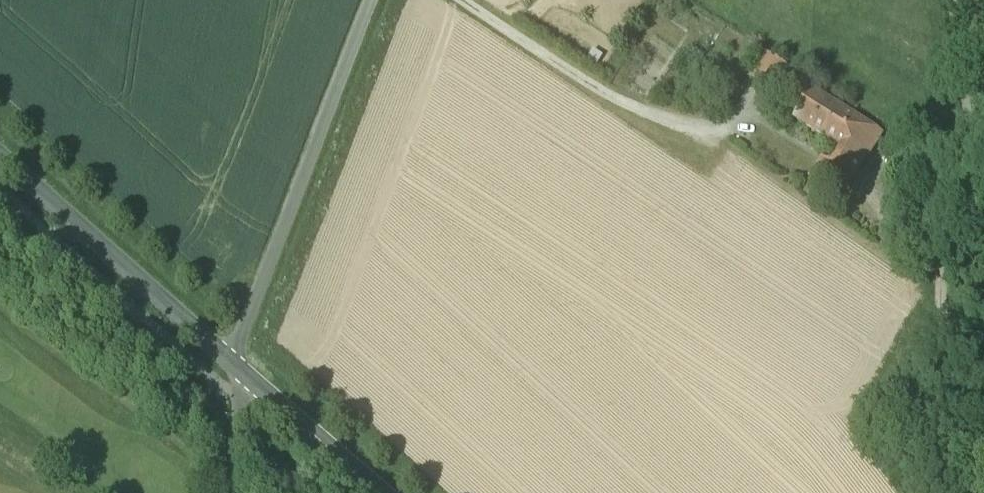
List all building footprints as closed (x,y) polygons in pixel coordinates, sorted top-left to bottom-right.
[(809,181),(840,200),(869,152),(871,153),(881,136),(811,95),(796,122),(843,150),(832,168),(821,161),(809,181)] [(951,194),(959,196),(962,186),(944,179),(940,189),(951,194)] [(951,194),(940,189),(937,198),(949,202),(951,194)]
